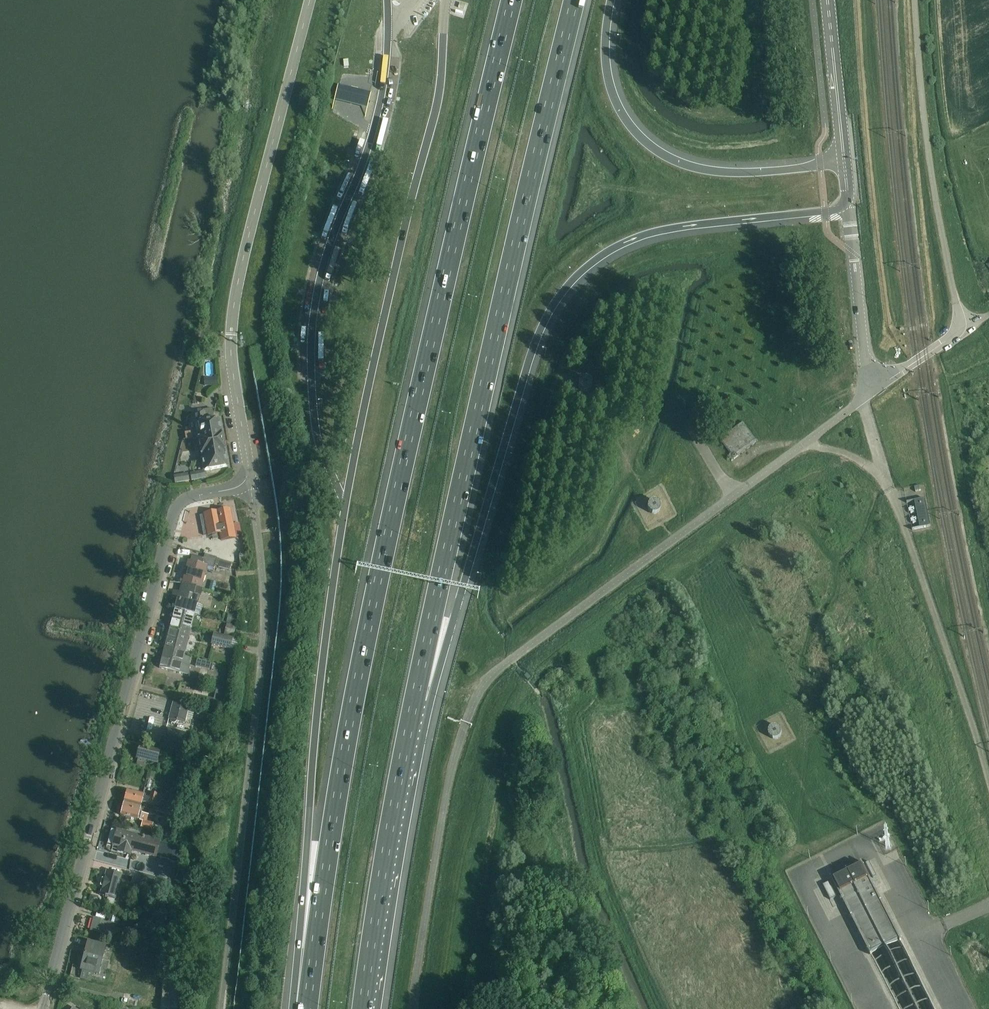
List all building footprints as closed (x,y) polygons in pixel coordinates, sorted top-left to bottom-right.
[(356,88),(339,85),(335,100),(354,103),(366,106),(369,91),(356,88)] [(591,394),(592,392),(593,390),(593,387),(592,385),(590,383),(587,382),(585,382),(583,383),(581,385),(580,387),(580,390),(580,392),(582,394),(584,395),(586,396),(589,395),(591,394)] [(203,470),(190,473),(191,480),(205,478),(204,471),(227,467),(223,446),(223,441),(219,419),(214,420),(212,409),(204,410),(193,412),(197,433),(203,470)] [(739,423),(719,439),(729,453),(727,456),(731,461),(758,440),(757,439),(755,438),(742,421),(739,423)] [(175,483),(189,481),(187,473),(173,476),(175,483)] [(919,528),(912,529),(912,530),(930,526),(925,498),(906,502),(906,503),(914,501),(919,528)] [(659,511),(660,510),(660,507),(659,504),(657,502),(655,501),(653,501),(650,501),(648,503),(647,505),(647,508),(647,511),(649,513),(651,514),(654,514),(657,513),(659,511)] [(236,538),(230,508),(203,513),(207,536),(219,534),(220,541),(236,538)] [(190,562),(207,567),(213,568),(216,557),(205,554),(203,559),(191,556),(190,562)] [(181,585),(201,590),(207,567),(190,562),(188,561),(181,585)] [(194,615),(201,590),(181,585),(175,609),(194,615)] [(194,615),(175,609),(174,609),(171,623),(175,624),(175,623),(178,624),(178,623),(191,626),(194,615)] [(169,630),(164,649),(183,654),(191,626),(178,623),(178,624),(175,623),(175,624),(171,623),(169,630)] [(226,623),(224,633),(233,635),(235,625),(226,623)] [(213,633),(211,645),(220,647),(230,649),(235,650),(236,650),(238,642),(238,640),(236,640),(233,639),(233,638),(213,633)] [(164,649),(159,668),(179,673),(189,676),(188,658),(183,657),(183,654),(164,649)] [(197,659),(195,668),(202,670),(204,661),(197,659)] [(186,718),(192,720),(194,708),(173,703),(168,718),(184,723),(186,718)] [(781,732),(782,728),(780,724),(776,721),(772,722),(768,724),(767,727),(767,732),(771,736),(774,737),(778,735),(781,732)] [(168,730),(164,743),(184,749),(187,735),(168,730)] [(139,745),(136,758),(156,764),(160,751),(139,745)] [(124,803),(140,808),(142,801),(159,806),(162,795),(150,792),(149,798),(143,796),(144,795),(127,790),(124,803)] [(124,803),(120,815),(142,821),(141,826),(151,829),(152,823),(146,822),(148,814),(139,812),(140,808),(124,803)] [(113,846),(112,847),(118,848),(116,852),(131,856),(132,852),(155,858),(160,842),(117,831),(116,832),(117,832),(113,846)] [(872,876),(876,874),(868,859),(865,861),(872,876)] [(862,862),(861,861),(860,862),(861,864),(848,870),(847,868),(845,869),(847,871),(833,878),(833,876),(831,877),(831,878),(839,893),(870,955),(871,955),(872,954),(871,953),(877,950),(885,946),(886,948),(887,947),(886,945),(892,942),(899,939),(900,940),(901,940),(870,877),(862,862)] [(151,863),(148,873),(157,875),(159,866),(151,863)] [(121,875),(106,871),(99,895),(104,896),(104,897),(107,898),(107,897),(114,899),(121,875)] [(142,875),(138,888),(151,891),(154,879),(142,875)] [(830,898),(836,894),(828,879),(822,883),(830,898)] [(122,927),(125,917),(111,912),(108,921),(106,922),(100,920),(101,920),(93,918),(90,931),(97,933),(97,932),(103,934),(104,929),(109,931),(111,922),(117,924),(117,925),(122,927)] [(98,974),(105,946),(87,942),(81,969),(98,974)] [(137,1008),(139,1008),(152,1008),(153,1004),(139,1000),(140,996),(125,992),(122,1005),(137,1008)]
